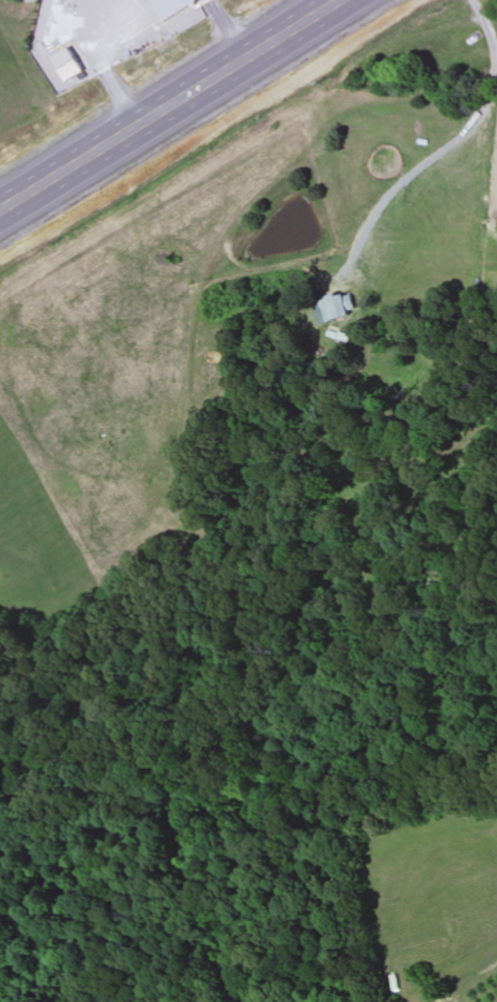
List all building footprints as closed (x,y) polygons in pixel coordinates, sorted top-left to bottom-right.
[(165,24),(151,0),(199,0),(201,3),(165,24)] [(317,323),(354,321),(353,298),(317,300),(317,323)]
